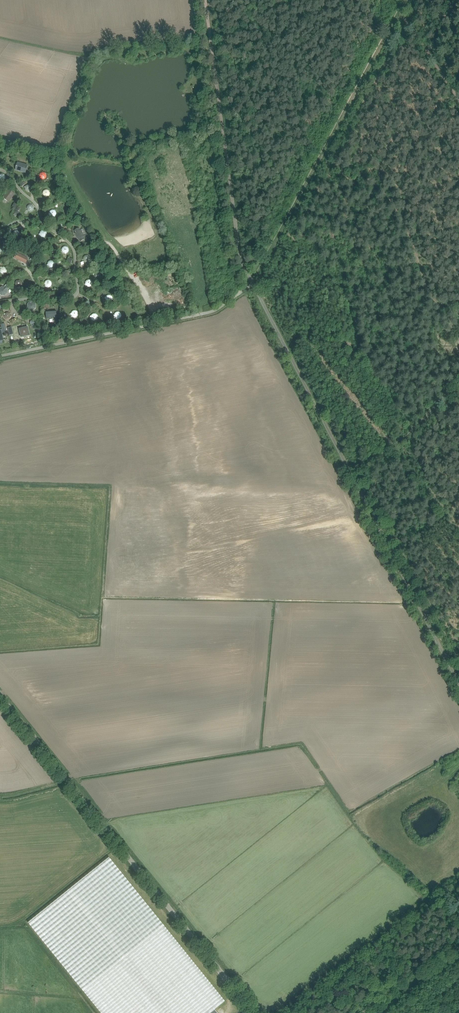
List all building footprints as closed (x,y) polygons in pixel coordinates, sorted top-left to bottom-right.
[(17,167),(16,170),(22,171),(22,170),(26,171),(27,165),(18,163),(17,166),(16,166),(17,167)] [(15,194),(9,189),(2,198),(9,202),(15,194)] [(79,227),(74,230),(80,242),(86,239),(79,227)] [(17,253),(14,258),(26,263),(28,258),(17,253)] [(1,295),(5,295),(8,293),(8,290),(9,290),(10,288),(10,287),(8,285),(7,285),(5,286),(5,287),(2,287),(0,288),(0,296),(1,295)] [(36,304),(33,302),(30,302),(27,304),(27,308),(30,310),(33,310),(36,308),(36,304)] [(28,327),(20,329),(21,337),(30,335),(28,327)] [(28,922),(101,1012),(218,1012),(215,1009),(225,1001),(109,857),(28,922)]
